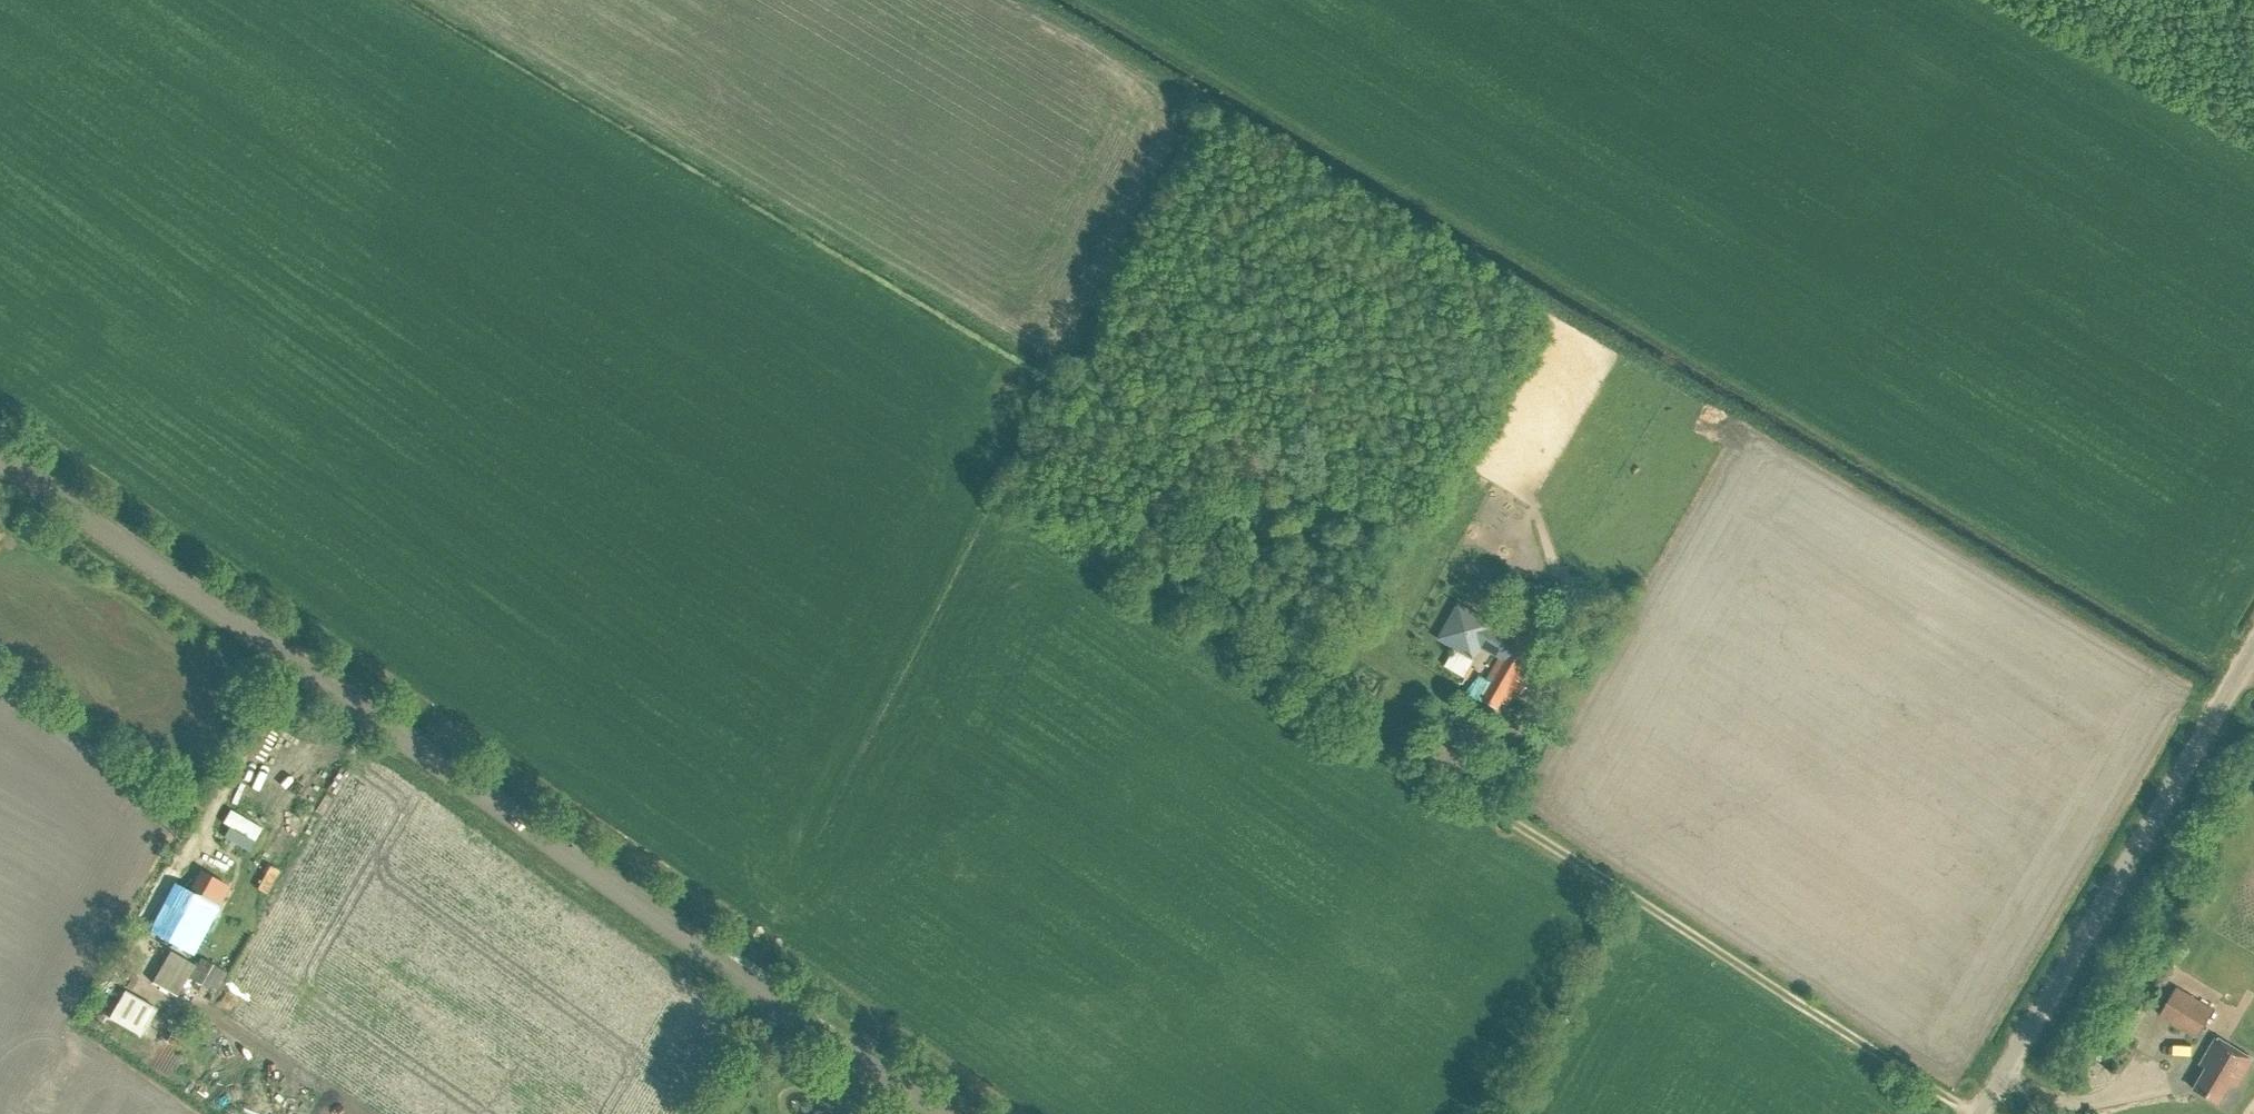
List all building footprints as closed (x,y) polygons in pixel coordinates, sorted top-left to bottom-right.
[(1491,627),(1460,609),(1457,607),(1438,638),(1441,640),(1473,658),(1479,649),(1499,660),(1488,680),(1482,676),(1472,694),(1497,708),(1501,701),(1506,704),(1539,648),(1514,634),(1510,641),(1490,629),(1491,627)] [(201,933),(227,887),(199,872),(188,892),(174,885),(149,930),(189,952),(200,933),(201,933)] [(191,979),(216,993),(228,971),(203,957),(191,979)] [(2199,1036),(2215,1009),(2177,988),(2162,1015),(2199,1036)] [(85,1038),(107,1050),(123,1020),(101,1008),(85,1038)] [(2253,1061),(2253,1060),(2217,1038),(2201,1065),(2207,1068),(2195,1089),(2220,1104),(2233,1083),(2239,1087),(2253,1061)] [(70,1071),(83,1063),(76,1052),(63,1060),(70,1071)]
